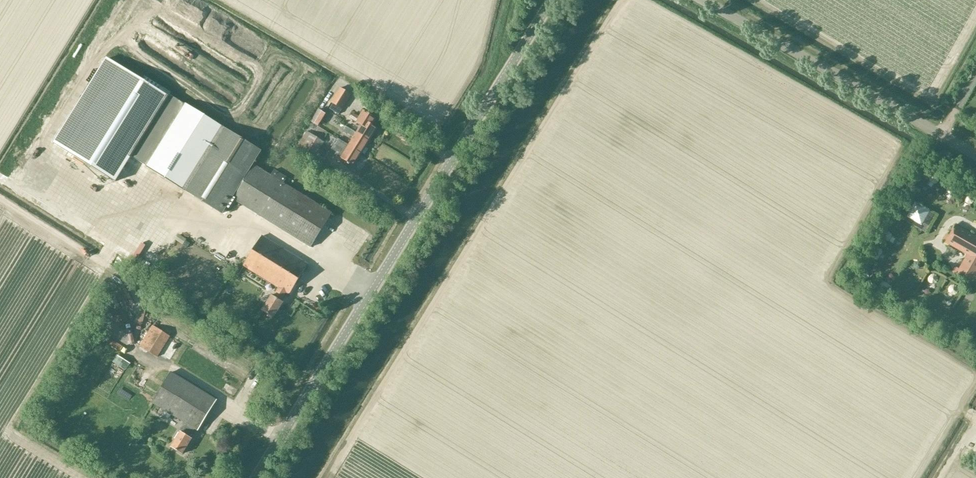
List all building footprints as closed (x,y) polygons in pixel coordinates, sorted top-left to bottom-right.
[(146,166),(183,108),(120,69),(68,152),(115,182),(130,158),(131,157),(146,166)] [(330,102),(341,109),(350,95),(339,88),(330,102)] [(146,166),(184,190),(222,128),(185,104),(183,108),(146,166)] [(318,109),(310,122),(317,126),(325,113),(318,109)] [(377,128),(371,125),(375,119),(362,111),(358,117),(352,113),(349,118),(361,125),(356,133),(369,141),(377,128)] [(369,141),(356,133),(345,126),(342,130),(353,137),(348,145),(361,153),(369,141)] [(236,201),(310,247),(332,213),(283,183),(286,179),(273,170),(270,175),(254,165),(237,191),(236,190),(260,151),(222,128),(184,190),(222,213),(224,209),(229,212),(236,201)] [(324,142),(322,140),(306,131),(297,147),(315,157),(323,162),(330,152),(321,146),(324,142)] [(361,153),(348,145),(337,138),(333,144),(342,149),(337,156),(353,166),(361,153)] [(158,200),(156,205),(163,208),(165,203),(158,200)] [(921,226),(929,210),(914,202),(905,218),(907,219),(905,222),(910,225),(912,221),(921,226)] [(224,231),(229,229),(227,219),(221,220),(224,231)] [(955,225),(945,242),(967,255),(956,275),(971,283),(975,275),(975,237),(955,225)] [(288,294),(307,264),(262,236),(243,266),(278,288),(273,296),(271,295),(262,310),(273,317),(282,302),(281,301),(286,292),(288,294)] [(156,357),(169,336),(152,325),(139,346),(156,357)] [(197,430),(215,400),(170,372),(151,402),(185,423),(170,447),(181,454),(191,438),(189,437),(194,429),(197,430)]
